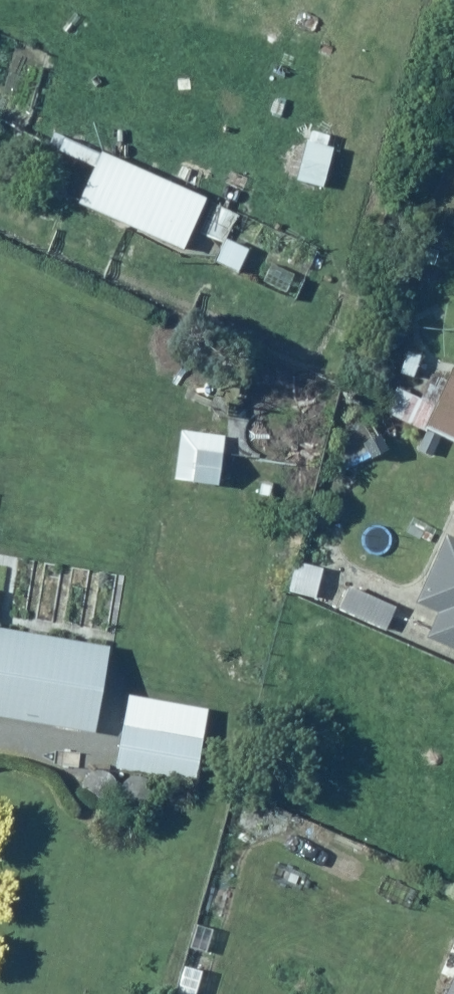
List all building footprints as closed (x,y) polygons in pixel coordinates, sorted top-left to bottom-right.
[(331,142),(302,137),(296,181),(324,186),(331,142)] [(206,194),(99,146),(73,205),(180,252),(206,194)] [(236,216),(212,202),(196,230),(219,243),(210,259),(237,274),(251,248),(226,233),(236,216)] [(444,367),(418,425),(453,441),(453,371),(444,367)] [(224,431),(176,426),(170,481),(218,486),(224,431)] [(440,643),(453,649),(453,535),(444,531),(416,594),(433,602),(428,612),(441,618),(432,639),(440,643)] [(324,562),(294,555),(285,592),(315,600),(324,562)] [(395,607),(346,583),(333,609),(382,633),(395,607)] [(93,733),(106,643),(0,628),(0,720),(93,733)] [(205,706),(124,695),(114,768),(195,779),(205,706)]
